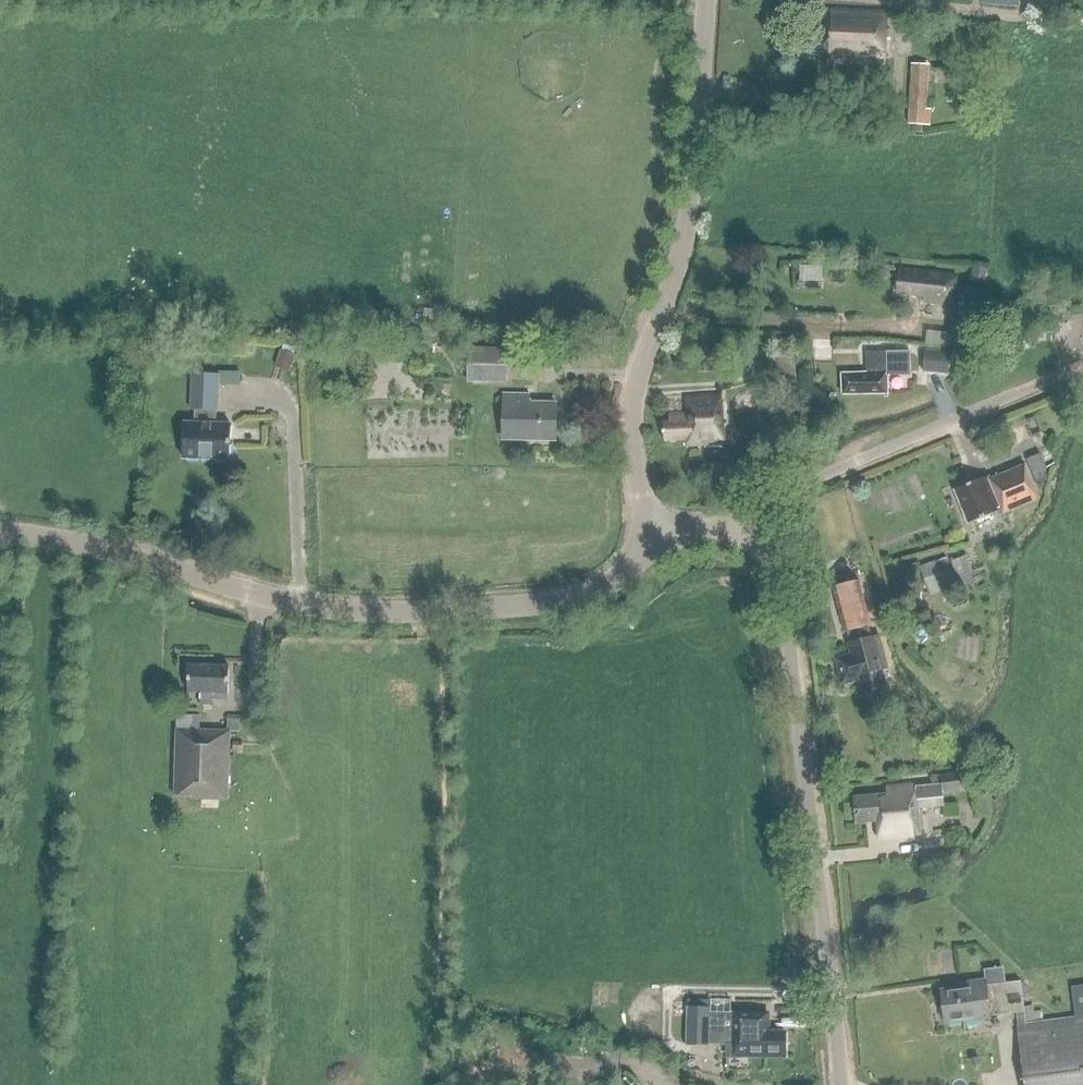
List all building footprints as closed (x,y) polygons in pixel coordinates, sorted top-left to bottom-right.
[(980,7),(1019,10),(1019,0),(981,0),(980,7)] [(887,13),(820,11),(819,36),(799,36),(799,58),(829,59),(828,64),(885,66),(887,13)] [(929,64),(909,63),(907,109),(927,110),(929,64)] [(972,266),(971,275),(985,276),(986,268),(972,266)] [(802,284),(825,283),(824,268),(802,269),(802,284)] [(955,305),(950,347),(975,349),(981,289),(957,286),(958,276),(901,270),(898,293),(923,296),(922,302),(955,305)] [(508,347),(467,346),(466,382),(507,383),(508,347)] [(925,349),(922,372),(948,374),(950,351),(925,349)] [(296,355),(281,350),(276,366),(290,371),(296,355)] [(842,374),(842,394),(887,393),(886,375),(910,375),(909,351),(866,352),(867,373),(842,374)] [(795,379),(795,357),(769,357),(770,379),(795,379)] [(183,458),(230,459),(230,423),(216,423),(216,410),(217,410),(218,375),(191,374),(191,409),(194,409),(194,422),(184,422),(183,458)] [(504,394),(504,437),(554,437),(554,404),(528,404),(528,394),(504,394)] [(684,397),(685,413),(669,414),(669,421),(661,421),(662,440),(685,438),(685,444),(702,443),(703,446),(723,445),(719,395),(684,397)] [(1002,513),(1038,498),(1024,465),(990,480),(988,476),(954,490),(968,524),(1001,510),(1002,513)] [(972,571),(966,554),(950,560),(960,586),(973,582),(974,584),(989,579),(985,566),(972,571)] [(945,590),(935,560),(916,566),(926,596),(945,590)] [(881,668),(888,667),(880,634),(872,636),(869,624),(871,624),(860,579),(835,585),(846,630),(847,630),(850,641),(849,641),(852,652),(835,656),(841,682),(842,682),(841,680),(859,676),(862,690),(885,685),(881,668)] [(228,667),(188,665),(187,691),(198,692),(198,697),(227,698),(228,667)] [(194,729),(195,715),(177,715),(174,794),(190,795),(190,798),(226,799),(228,730),(236,730),(237,718),(224,718),(223,730),(194,729)] [(887,795),(852,799),(855,825),(876,822),(878,840),(920,836),(917,801),(943,798),(943,794),(969,790),(967,773),(940,776),(941,785),(915,787),(915,786),(894,788),(895,796),(887,797),(887,795)] [(1070,987),(1075,1018),(1028,1024),(1022,982),(987,986),(986,981),(969,984),(969,988),(942,992),(946,1023),(1016,1014),(1018,1027),(1017,1027),(1025,1084),(1082,1084),(1082,985),(1070,987)] [(687,1007),(686,1007),(685,1044),(707,1045),(707,1043),(732,1043),(732,1051),(746,1051),(746,1056),(783,1056),(783,1031),(766,1031),(766,1012),(718,1012),(718,999),(687,999),(687,1007)]
